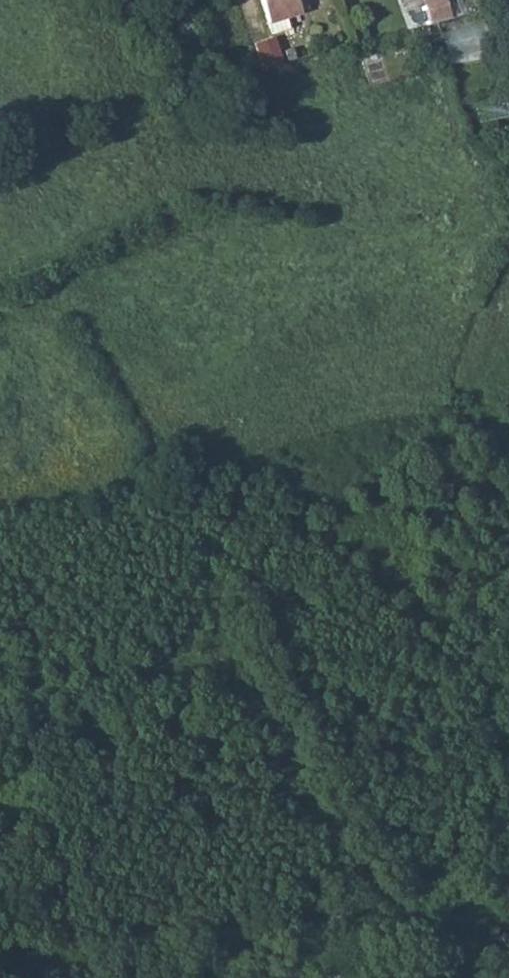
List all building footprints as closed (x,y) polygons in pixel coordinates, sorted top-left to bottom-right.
[(274,34),(288,29),(283,15),(308,6),(306,0),(263,0),(274,34)] [(438,9),(469,12),(465,0),(428,0),(438,9)] [(450,60),(487,55),(482,24),(445,29),(450,60)]
